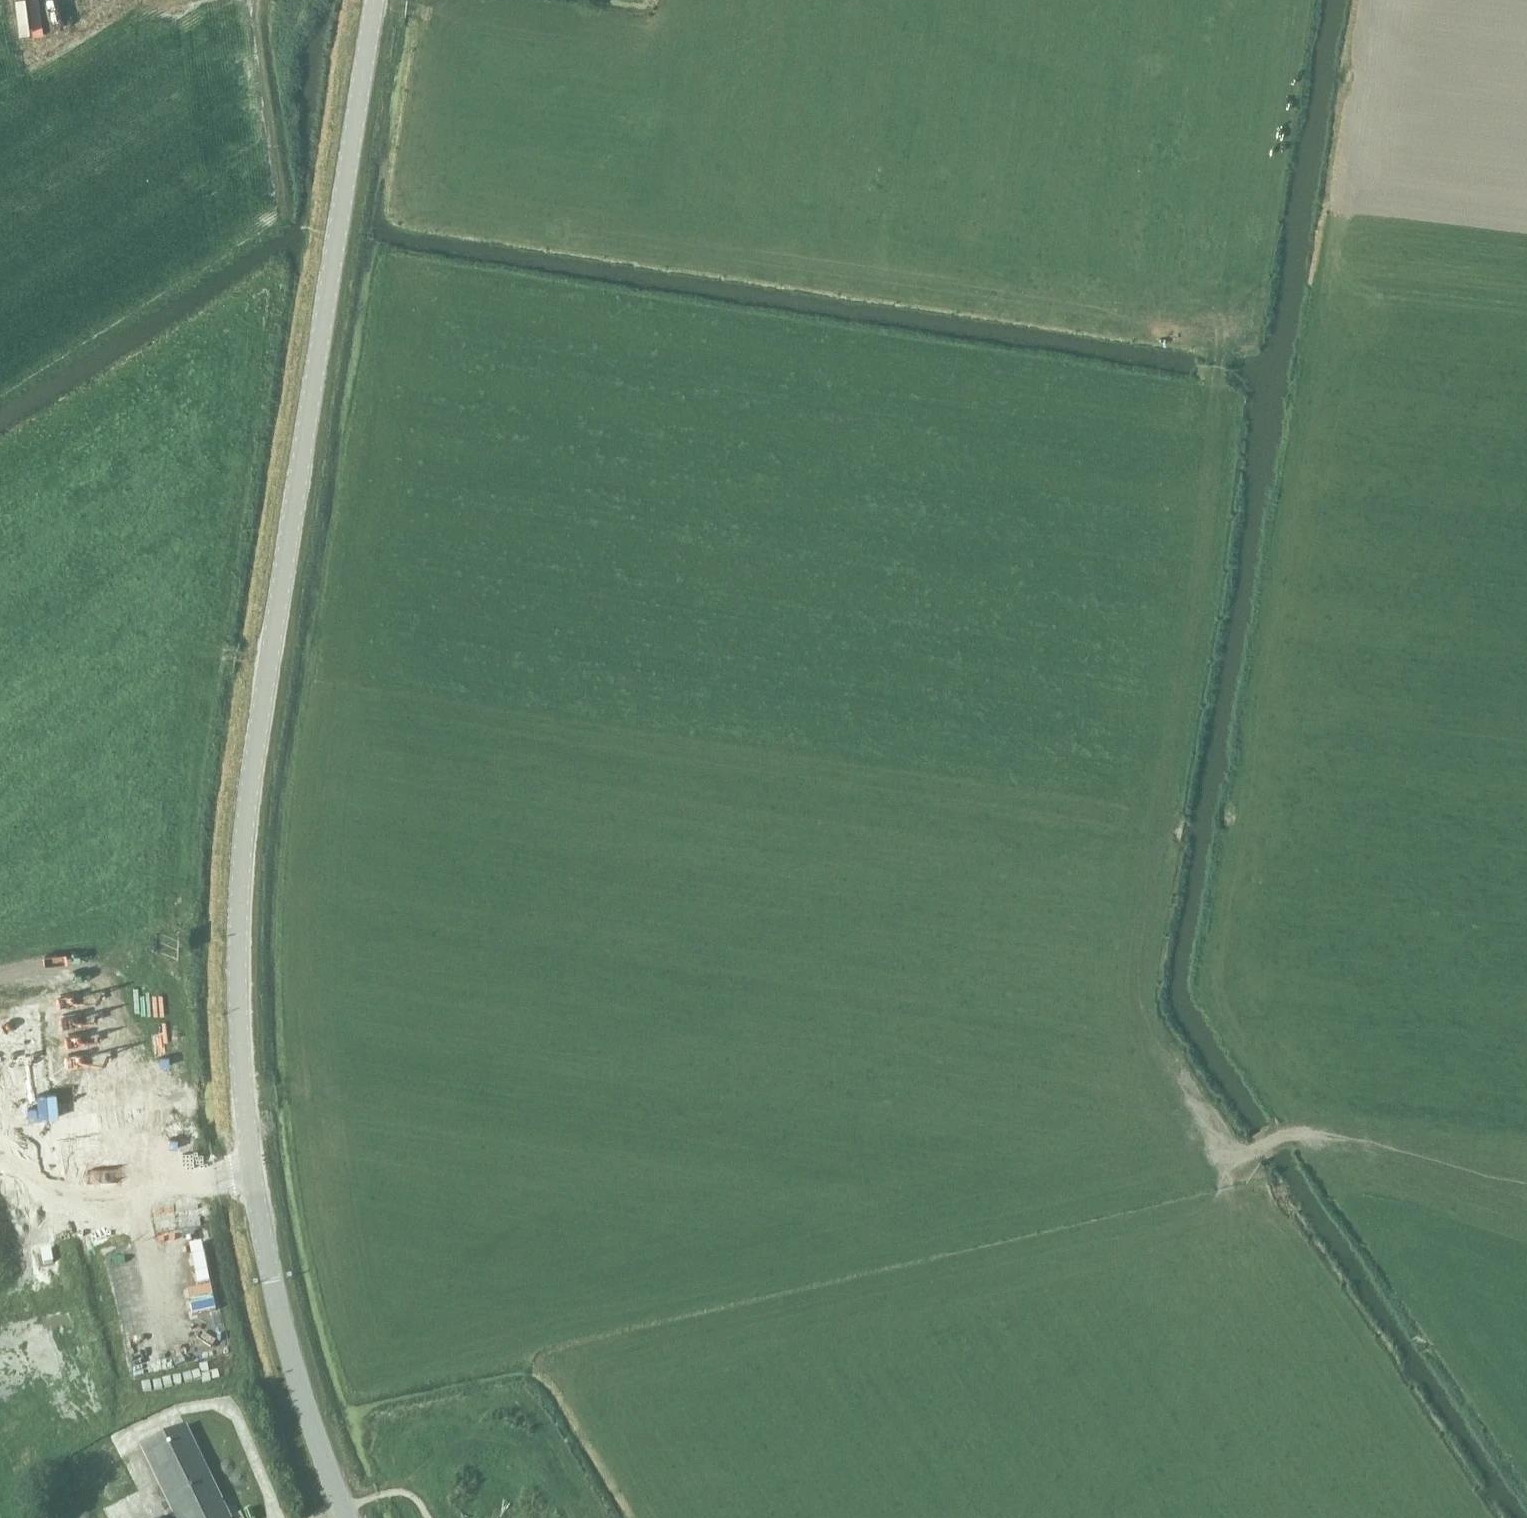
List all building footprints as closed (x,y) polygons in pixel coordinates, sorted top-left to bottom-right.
[(9,1231),(0,1194),(0,1233),(9,1231)] [(30,1267),(22,1268),(25,1283),(33,1281),(30,1267)] [(185,1425),(140,1447),(172,1515),(165,1517),(230,1517),(185,1425)]
